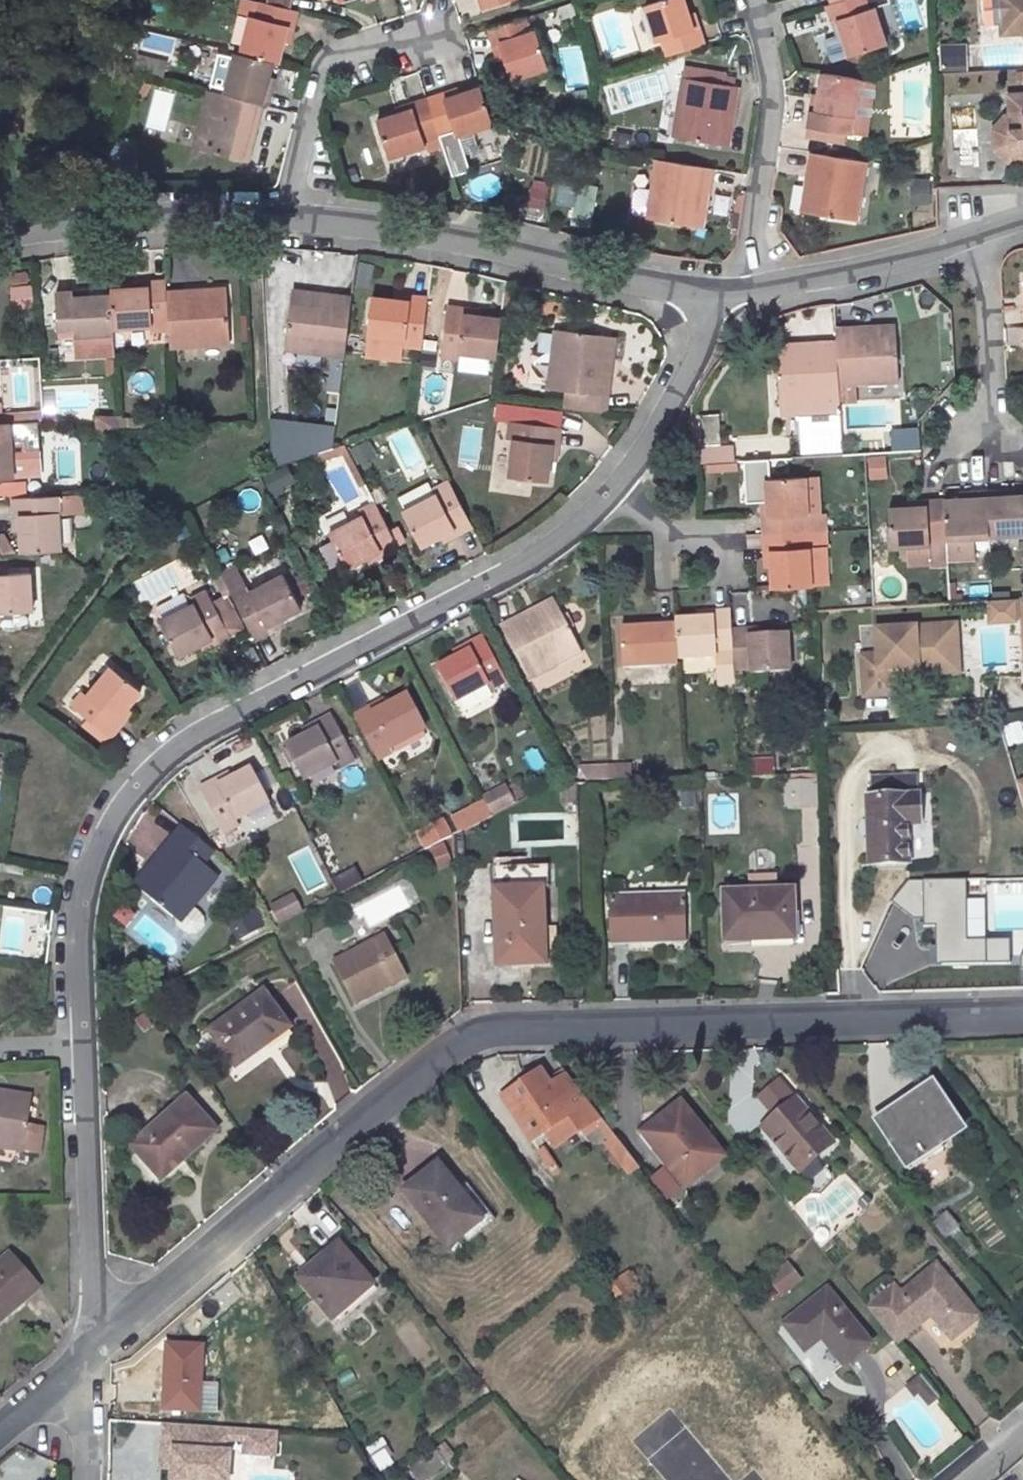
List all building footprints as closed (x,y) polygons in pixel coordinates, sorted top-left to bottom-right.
[(261,0),(260,0),(255,17),(249,16),(239,53),(272,62),(277,63),(283,40),(287,26),(293,27),(297,10),(288,7),(269,2),(261,0)] [(482,9),(510,0),(479,0),(482,9)] [(645,3),(656,41),(661,39),(666,55),(704,43),(698,27),(693,29),(688,13),(684,0),(655,0),(645,3)] [(842,34),(848,55),(886,43),(875,8),(868,10),(865,0),(840,0),(831,3),(826,5),(831,20),(837,19),(842,34)] [(1002,27),(1022,26),(1022,0),(1000,0),(1002,27)] [(876,7),(883,25),(895,21),(889,3),(876,7)] [(698,27),(694,11),(688,13),(693,29),(698,27)] [(785,20),(788,36),(830,28),(827,12),(785,20)] [(529,33),(524,16),(488,28),(493,44),(499,43),(503,58),(509,79),(548,68),(535,31),(529,33)] [(831,20),(836,35),(842,34),(837,19),(831,20)] [(289,42),(293,27),(287,26),(283,40),(289,42)] [(1002,35),(1022,34),(1022,26),(1002,27),(1002,35)] [(493,44),(498,60),(503,58),(499,43),(493,44)] [(965,72),(965,43),(940,43),(940,71),(965,72)] [(267,82),(268,76),(272,62),(239,53),(235,52),(225,92),(262,103),(268,104),(273,84),(267,82)] [(150,59),(138,55),(137,70),(147,72),(150,59)] [(160,76),(164,62),(150,59),(147,72),(160,76)] [(656,104),(671,99),(663,72),(648,76),(656,104)] [(861,79),(822,72),(819,94),(816,110),(810,109),(807,126),(845,132),(848,114),(855,116),(861,79)] [(275,78),(268,76),(267,82),(273,84),(275,78)] [(733,116),(738,86),(683,77),(673,136),(722,144),(726,115),(733,116)] [(443,92),(446,99),(461,94),(459,87),(443,92)] [(254,133),(262,103),(225,92),(208,88),(193,148),(241,160),(248,131),(254,133)] [(481,88),(461,94),(446,99),(443,92),(427,98),(439,135),(455,130),(457,135),(493,124),(481,88)] [(812,93),(810,109),(816,110),(819,94),(812,93)] [(1007,95),(1008,115),(1010,146),(1022,145),(1022,94),(1007,95)] [(377,121),(389,157),(425,145),(424,140),(439,135),(427,98),(411,103),(413,110),(397,115),(377,121)] [(395,108),(397,115),(413,110),(411,103),(395,108)] [(286,131),(292,115),(266,106),(261,122),(286,131)] [(733,116),(726,115),(722,144),(728,145),(733,116)] [(1005,161),(1022,160),(1022,145),(1010,146),(1008,115),(1003,115),(992,128),(993,149),(1005,161)] [(248,131),(241,160),(246,161),(254,133),(248,131)] [(856,220),(865,161),(810,152),(805,182),(811,184),(807,212),(856,220)] [(59,154),(41,157),(42,169),(61,166),(59,154)] [(695,226),(700,197),(707,198),(712,168),(657,159),(647,218),(695,226)] [(914,179),(914,204),(929,203),(929,179),(914,179)] [(558,182),(556,206),(574,207),(573,217),(594,218),(596,185),(558,182)] [(811,184),(805,182),(801,211),(807,212),(811,184)] [(525,219),(543,222),(549,191),(531,187),(525,219)] [(707,198),(700,197),(695,226),(702,227),(707,198)] [(111,289),(111,294),(113,328),(151,326),(151,320),(168,320),(166,290),(166,279),(147,280),(148,287),(134,288),(111,289)] [(148,287),(147,280),(134,281),(134,288),(148,287)] [(33,286),(11,286),(10,306),(32,306),(33,286)] [(166,290),(168,320),(169,347),(230,343),(227,294),(198,295),(198,289),(166,290)] [(291,299),(319,303),(321,293),(292,289),(291,299)] [(111,294),(88,295),(72,296),(72,290),(55,291),(57,330),(59,330),(74,330),(74,335),(105,333),(113,333),(113,328),(111,294)] [(319,303),(291,299),(284,349),(344,356),(351,296),(321,293),(319,303)] [(410,294),(395,293),(394,300),(409,301),(410,294)] [(404,345),(421,347),(427,297),(410,294),(409,301),(394,300),(371,297),(367,335),(404,340),(404,345)] [(457,358),(458,352),(496,356),(500,317),(478,315),(463,314),(463,308),(445,306),(439,356),(457,358)] [(865,333),(896,332),(895,325),(865,326),(865,333)] [(896,332),(865,333),(865,326),(835,328),(836,341),(839,385),(899,380),(896,332)] [(553,328),(546,388),(565,391),(563,406),(605,412),(611,365),(601,364),(605,334),(553,328)] [(59,330),(60,350),(106,347),(105,333),(74,335),(74,330),(59,330)] [(605,334),(601,364),(611,365),(615,336),(605,334)] [(776,352),(779,401),(840,397),(839,385),(836,341),(805,343),(805,349),(776,352)] [(805,343),(776,345),(776,352),(805,349),(805,343)] [(330,361),(328,391),(340,392),(343,362),(330,361)] [(840,397),(779,401),(780,412),(840,410),(840,397)] [(9,411),(9,422),(38,422),(38,411),(9,411)] [(721,443),(719,413),(698,414),(700,444),(721,443)] [(800,453),(841,451),(839,415),(798,418),(800,453)] [(95,417),(95,430),(142,431),(143,418),(95,417)] [(560,427),(508,420),(506,438),(513,439),(508,476),(547,482),(550,459),(552,443),(558,444),(560,427)] [(13,477),(13,475),(28,474),(26,440),(6,440),(5,421),(0,422),(0,477),(13,477)] [(271,458),(334,459),(335,423),(271,422),(271,458)] [(558,444),(552,443),(550,459),(556,460),(558,444)] [(695,462),(736,460),(735,449),(694,451),(695,462)] [(887,477),(886,453),(868,454),(869,478),(887,477)] [(274,497),(297,485),(290,471),(266,483),(274,497)] [(762,516),(763,534),(802,532),(802,514),(807,514),(805,477),(765,479),(766,500),(767,515),(762,516)] [(457,533),(472,525),(449,480),(433,489),(435,494),(403,511),(421,546),(440,536),(454,528),(457,533)] [(1014,496),(1008,496),(1007,491),(987,492),(989,537),(1022,535),(1022,496),(1014,496)] [(989,537),(987,492),(965,494),(966,499),(959,499),(944,500),(946,539),(947,561),(973,559),(972,538),(989,537)] [(53,512),(52,494),(12,497),(13,516),(19,515),(20,530),(21,552),(60,549),(57,512),(53,512)] [(927,507),(911,508),(888,509),(890,547),(929,545),(929,540),(946,539),(944,500),(927,501),(927,507)] [(362,515),(329,533),(347,568),(367,557),(380,550),(383,555),(399,546),(375,501),(359,509),(362,515)] [(457,533),(454,528),(440,536),(443,541),(457,533)] [(770,550),(771,567),(772,588),(811,586),(809,548),(804,548),(802,532),(763,534),(763,550),(770,550)] [(9,555),(9,533),(0,533),(0,555),(9,555)] [(380,550),(367,557),(369,562),(383,555),(380,550)] [(220,574),(230,593),(231,593),(246,585),(236,565),(220,574)] [(8,573),(0,574),(0,613),(33,611),(31,572),(8,573)] [(214,577),(223,596),(225,596),(230,593),(220,574),(214,577)] [(267,625),(280,619),(301,608),(283,574),(249,591),(246,585),(231,593),(254,639),(270,631),(267,625)] [(197,644),(212,636),(214,641),(230,633),(242,627),(225,596),(223,596),(213,601),(206,588),(190,596),(194,603),(161,619),(178,654),(197,644)] [(559,607),(554,598),(528,612),(533,621),(559,607)] [(528,612),(500,626),(524,671),(528,679),(581,652),(559,607),(533,621),(528,612)] [(713,617),(696,618),(675,618),(677,659),(716,657),(715,651),(731,650),(733,650),(732,629),(730,610),(713,611),(713,617)] [(658,625),(642,626),(620,628),(623,666),(678,664),(677,659),(675,618),(658,619),(658,625)] [(280,619),(267,625),(270,631),(283,625),(280,619)] [(956,672),(953,625),(939,626),(942,666),(892,669),(892,677),(956,672)] [(877,655),(861,656),(864,697),(893,695),(892,677),(892,669),(942,666),(939,626),(876,630),(877,655)] [(787,632),(764,633),(749,634),(748,628),(732,629),(734,669),(750,669),(751,674),(789,673),(787,632)] [(470,648),(437,665),(455,700),(487,683),(491,688),(507,679),(484,634),(468,643),(470,648)] [(214,641),(212,636),(197,644),(200,650),(214,641)] [(468,643),(454,650),(456,655),(470,648),(468,643)] [(733,682),(731,650),(715,651),(716,657),(717,683),(733,682)] [(117,718),(126,706),(142,689),(110,665),(87,694),(82,690),(70,705),(110,736),(122,722),(117,718)] [(407,693),(386,704),(373,711),(370,705),(354,713),(378,758),(394,750),(390,745),(424,727),(407,693)] [(386,704),(383,698),(370,705),(373,711),(386,704)] [(122,722),(131,711),(126,706),(117,718),(122,722)] [(355,758),(332,713),(317,721),(320,727),(306,734),(286,745),(304,779),(336,762),(339,767),(355,758)] [(1022,740),(1022,729),(1019,720),(1002,726),(1010,745),(1022,740)] [(320,727),(317,721),(303,728),(306,734),(320,727)] [(252,759),(264,784),(274,779),(261,754),(252,759)] [(750,757),(752,775),(775,774),(773,755),(750,757)] [(609,779),(634,778),(633,763),(608,764),(609,779)] [(608,764),(579,765),(587,779),(609,779),(608,764)] [(200,786),(223,831),(238,823),(236,818),(270,801),(252,766),(232,776),(219,784),(216,777),(200,786)] [(229,770),(216,777),(219,784),(232,776),(229,770)] [(1012,780),(1022,818),(1022,777),(1012,780)] [(482,792),(490,812),(527,798),(520,778),(482,792)] [(814,780),(785,781),(785,795),(800,795),(801,807),(815,807),(814,780)] [(875,781),(876,797),(902,796),(901,780),(875,781)] [(800,795),(785,795),(785,808),(801,807),(800,795)] [(917,796),(902,796),(876,797),(868,798),(871,864),(908,863),(907,823),(918,822),(917,796)] [(449,813),(456,831),(490,816),(482,799),(449,813)] [(424,847),(451,832),(445,821),(418,835),(424,847)] [(159,868),(142,890),(179,921),(218,876),(204,863),(214,850),(182,824),(151,861),(159,868)] [(151,861),(133,883),(142,890),(159,868),(151,861)] [(558,962),(557,934),(545,934),(543,887),(549,887),(548,865),(495,866),(498,963),(520,962),(520,957),(544,956),(544,963),(558,962)] [(750,876),(750,891),(775,891),(775,876),(750,876)] [(291,890),(300,906),(307,903),(299,886),(291,890)] [(276,918),(300,906),(291,890),(277,898),(279,901),(270,906),(276,918)] [(724,893),(725,940),(749,940),(749,937),(794,936),(792,890),(775,891),(724,893)] [(628,943),(628,933),(640,933),(640,942),(685,941),(683,894),(624,895),(624,902),(610,902),(610,943),(628,943)] [(277,898),(267,902),(270,906),(279,901),(277,898)] [(251,911),(260,931),(266,928),(256,908),(251,911)] [(237,942),(260,931),(251,911),(235,919),(239,928),(233,931),(237,942)] [(239,928),(235,919),(228,922),(233,931),(239,928)] [(379,990),(406,977),(384,934),(333,960),(356,1003),(368,996),(364,987),(375,982),(379,990)] [(794,936),(749,937),(749,940),(749,946),(794,945),(794,936)] [(1017,954),(977,954),(977,969),(1017,969),(1017,954)] [(263,1041),(288,1023),(263,991),(210,1029),(236,1064),(264,1043),(263,1041)] [(506,1092),(516,1108),(510,1113),(531,1142),(545,1133),(570,1115),(579,1128),(580,1130),(599,1117),(564,1073),(549,1084),(546,1079),(539,1069),(506,1092)] [(549,1084),(564,1073),(561,1069),(546,1079),(549,1084)] [(778,1078),(758,1095),(774,1115),(761,1126),(799,1171),(832,1143),(778,1078)] [(927,1152),(940,1144),(962,1129),(931,1083),(901,1102),(905,1108),(879,1125),(909,1171),(931,1157),(927,1152)] [(23,1150),(31,1102),(3,1097),(4,1090),(0,1090),(0,1147),(23,1150)] [(33,1095),(4,1090),(3,1097),(31,1102),(33,1095)] [(506,1092),(500,1096),(510,1113),(516,1108),(506,1092)] [(179,1153),(184,1159),(217,1128),(187,1095),(130,1146),(156,1174),(179,1153)] [(690,1182),(722,1156),(679,1103),(650,1126),(663,1142),(654,1149),(673,1173),(679,1168),(690,1182)] [(545,1133),(554,1145),(579,1128),(570,1115),(545,1133)] [(580,1130),(585,1137),(597,1129),(607,1142),(614,1137),(599,1117),(580,1130)] [(641,1132),(654,1149),(663,1142),(650,1126),(641,1132)] [(927,1152),(931,1157),(943,1149),(940,1144),(927,1152)] [(184,1159),(179,1153),(156,1174),(161,1180),(184,1159)] [(436,1164),(402,1191),(447,1247),(461,1235),(480,1219),(457,1190),(436,1164)] [(673,1173),(684,1187),(690,1182),(679,1168),(673,1173)] [(493,1221),(464,1184),(457,1190),(480,1219),(461,1235),(467,1243),(493,1221)] [(946,1212),(932,1223),(946,1238),(958,1227),(946,1212)] [(326,1260),(300,1282),(332,1319),(372,1283),(336,1244),(323,1255),(326,1260)] [(326,1260),(323,1255),(319,1251),(293,1274),(300,1282),(326,1260)] [(22,1300),(18,1295),(34,1280),(9,1253),(0,1261),(0,1319),(22,1300)] [(781,1297),(803,1279),(788,1261),(766,1279),(781,1297)] [(866,1307),(894,1341),(932,1311),(938,1318),(935,1320),(949,1338),(976,1315),(935,1264),(899,1293),(893,1285),(866,1307)] [(843,1364),(870,1344),(827,1289),(783,1323),(804,1350),(821,1337),(843,1364)] [(819,1381),(841,1364),(822,1340),(814,1346),(818,1352),(805,1363),(819,1381)] [(166,1344),(163,1409),(198,1411),(200,1383),(202,1346),(166,1344)] [(937,1396),(920,1375),(906,1386),(913,1395),(917,1392),(927,1404),(937,1396)] [(216,1384),(200,1383),(198,1411),(215,1412),(216,1384)] [(666,1428),(643,1399),(572,1455),(593,1479),(641,1479),(626,1461),(666,1428)] [(231,1431),(166,1430),(165,1479),(230,1479),(231,1431)] [(386,1448),(371,1456),(380,1473),(394,1465),(386,1448)] [(426,1449),(406,1464),(410,1469),(430,1453),(426,1449)] [(430,1453),(410,1469),(409,1471),(416,1479),(426,1479),(446,1464),(435,1450),(430,1453)]
